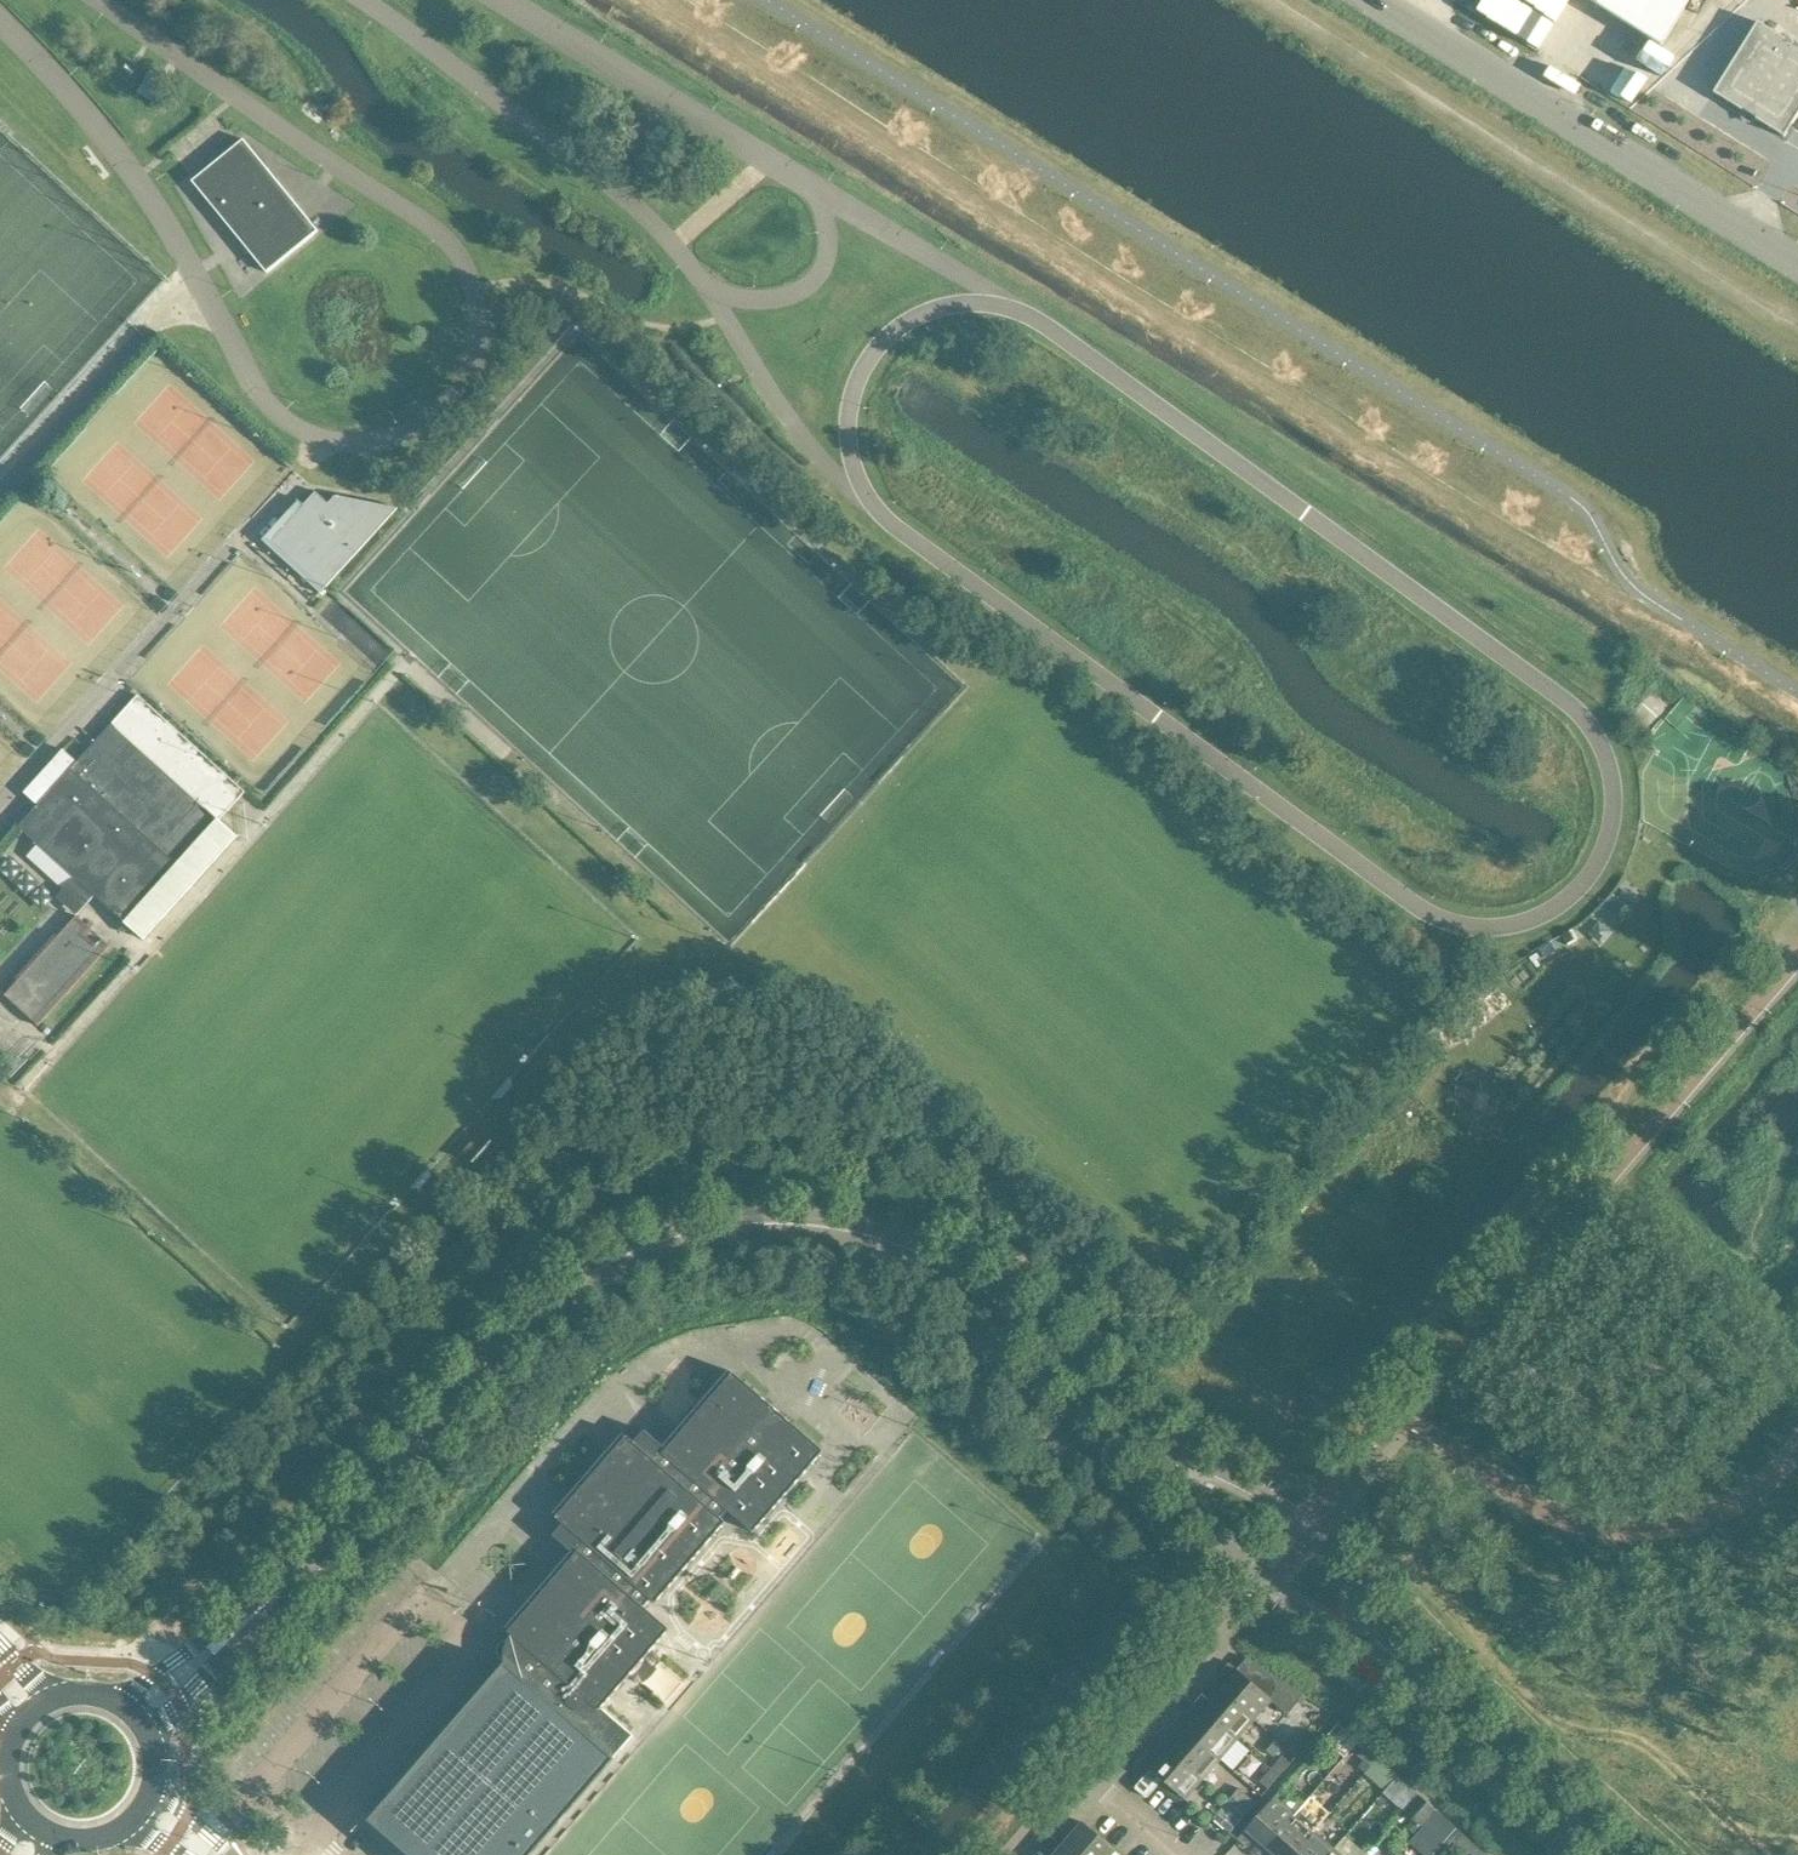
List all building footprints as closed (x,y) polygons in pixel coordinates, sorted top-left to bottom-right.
[(1661,46),(1690,0),(1587,0),(1661,46)] [(1758,22),(1713,93),(1785,137),(1797,115),(1797,47),(1758,22)] [(245,141),(244,139),(193,181),(194,183),(196,180),(269,269),(266,272),(267,273),(319,231),(318,230),(315,232),(242,143),(245,141)] [(321,594),(326,588),(398,508),(336,496),(329,503),(316,492),(304,505),(297,499),(297,500),(303,506),(302,507),(303,508),(296,515),(296,514),(295,515),(296,516),(285,527),(284,527),(284,528),(274,539),(273,539),(273,540),(273,541),(274,540),(286,551),(286,552),(287,552),(299,563),(299,564),(300,564),(312,575),(312,576),(313,575),(325,587),(319,593),(320,593),(321,594)] [(78,762),(64,749),(25,792),(39,805),(20,826),(76,877),(71,883),(91,901),(96,895),(127,923),(244,793),(246,791),(139,694),(78,762)] [(32,921),(0,891),(0,950),(2,953),(32,921)] [(18,981),(5,996),(39,1026),(111,946),(103,939),(97,945),(87,936),(93,930),(77,915),(58,936),(56,934),(48,943),(51,945),(26,972),(23,970),(16,978),(15,979),(18,981)] [(505,1661),(506,1664),(370,1821),(410,1854),(533,1854),(616,1759),(614,1757),(633,1735),(602,1708),(671,1629),(645,1607),(652,1599),(656,1603),(727,1522),(722,1518),(729,1510),(755,1532),(825,1451),(734,1372),(667,1449),(645,1430),(635,1442),(628,1436),(557,1517),(565,1523),(554,1535),(576,1555),(509,1632),(513,1635),(509,1640),(507,1640),(504,1641),(502,1642),(501,1643),(500,1644),(501,1645),(499,1654),(498,1654),(499,1656),(500,1657),(501,1658),(504,1660),(505,1661)] [(1288,1712),(1305,1692),(1247,1658),(1237,1669),(1230,1662),(1221,1672),(1229,1679),(1220,1689),(1255,1719),(1272,1699),(1288,1712)] [(1203,1693),(1195,1702),(1237,1739),(1255,1719),(1220,1689),(1211,1700),(1203,1693)] [(1220,1759),(1237,1739),(1195,1702),(1187,1711),(1195,1718),(1186,1729),(1220,1759)] [(1339,1723),(1325,1739),(1345,1757),(1352,1748),(1359,1741),(1339,1723)] [(1168,1732),(1160,1742),(1203,1779),(1220,1759),(1186,1729),(1176,1739),(1168,1732)] [(1297,1756),(1308,1743),(1301,1737),(1289,1750),(1297,1756)] [(1359,1741),(1352,1748),(1365,1759),(1372,1766),(1378,1758),(1359,1741)] [(1150,1768),(1151,1769),(1136,1786),(1148,1797),(1163,1780),(1186,1799),(1203,1779),(1160,1742),(1152,1751),(1160,1758),(1152,1768),(1151,1767),(1150,1768)] [(1283,1757),(1272,1769),(1280,1776),(1291,1763),(1283,1757)] [(1372,1766),(1367,1771),(1387,1788),(1398,1776),(1378,1758),(1372,1766)] [(1280,1776),(1272,1769),(1261,1782),(1269,1789),(1280,1776)] [(1398,1776),(1387,1788),(1407,1806),(1418,1793),(1398,1776)] [(1239,1788),(1233,1795),(1250,1810),(1257,1802),(1239,1788)] [(1407,1806),(1405,1808),(1424,1825),(1431,1818),(1437,1810),(1429,1803),(1419,1794),(1418,1793),(1407,1806)] [(1230,1833),(1250,1810),(1233,1795),(1213,1818),(1230,1833)] [(1315,1831),(1331,1813),(1311,1796),(1295,1814),(1265,1849),(1272,1854),(1294,1854),(1315,1831)] [(1254,1840),(1265,1849),(1295,1814),(1275,1797),(1238,1839),(1247,1848),(1254,1840)] [(1437,1810),(1431,1818),(1443,1829),(1450,1822),(1437,1810)] [(1079,1854),(1111,1854),(1116,1850),(1084,1822),(1065,1843),(1079,1854)] [(1470,1853),(1476,1845),(1464,1834),(1457,1828),(1443,1843),(1457,1854),(1468,1854),(1470,1853)] [(1315,1831),(1294,1854),(1329,1854),(1334,1849),(1315,1831)] [(1055,1854),(1079,1854),(1065,1843),(1055,1854)] [(1470,1853),(1473,1854),(1488,1854),(1476,1845),(1470,1853)]
